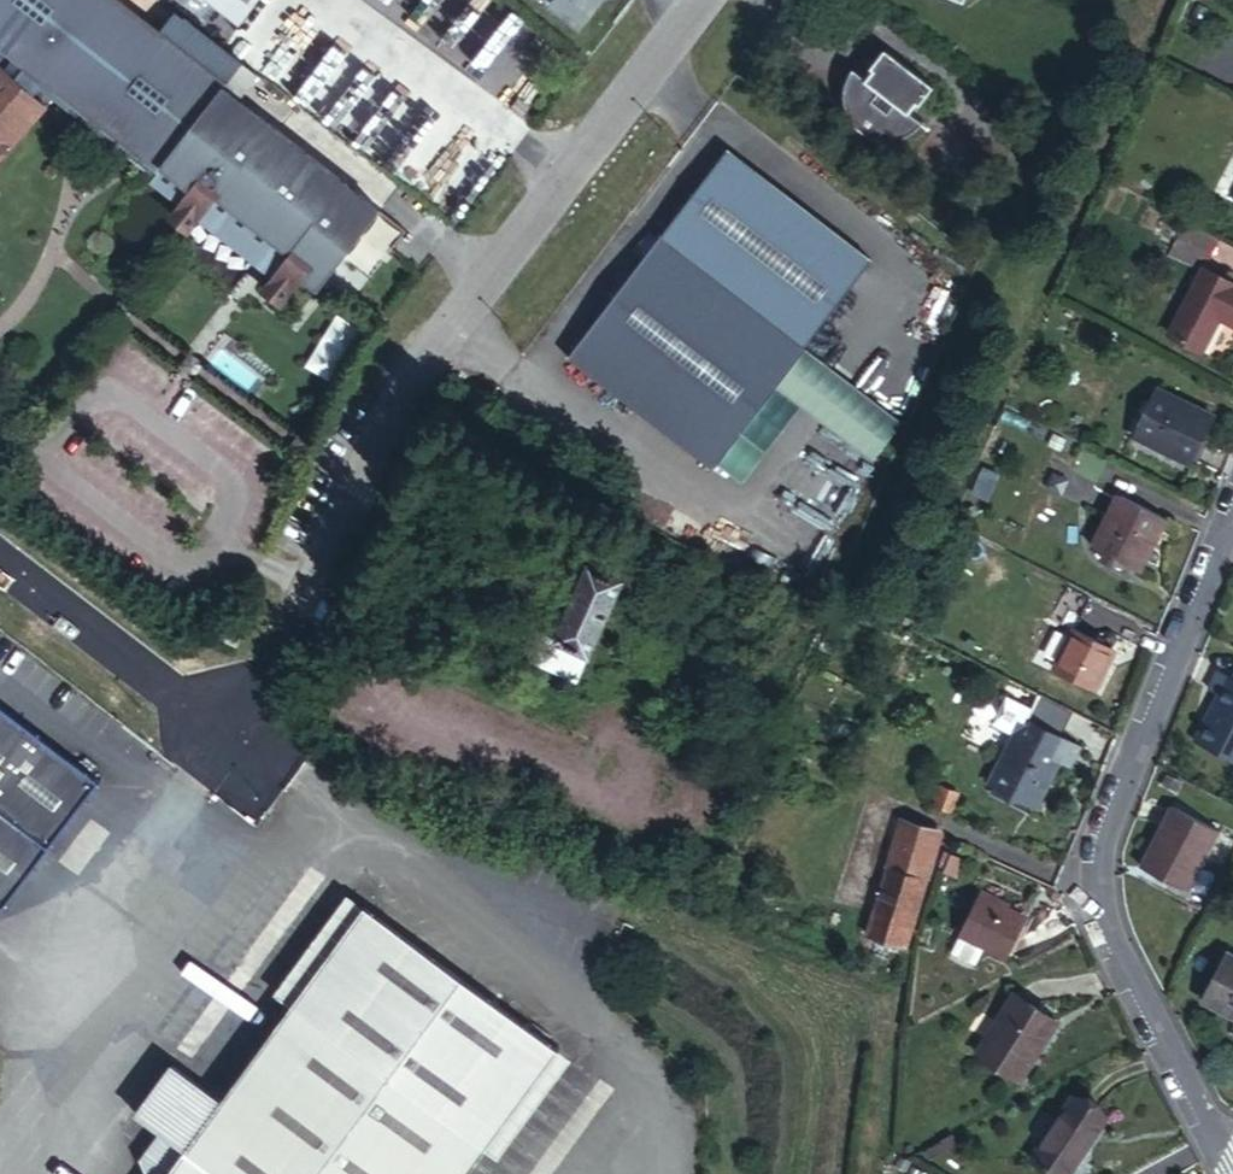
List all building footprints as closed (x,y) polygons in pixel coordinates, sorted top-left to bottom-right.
[(218,92),(239,66),(181,21),(161,47),(101,0),(0,0),(0,47),(6,52),(0,58),(0,79),(21,97),(31,85),(38,77),(157,170),(218,92)] [(243,27),(263,0),(206,0),(243,27)] [(867,78),(854,67),(852,70),(851,71),(850,72),(849,74),(849,75),(848,78),(847,79),(845,83),(845,85),(845,87),(844,88),(844,89),(844,91),(844,96),(844,97),(844,100),(844,102),(844,103),(845,106),(846,108),(846,109),(847,111),(847,112),(848,114),(848,115),(854,123),(855,124),(856,125),(857,127),(858,127),(859,128),(860,129),(863,131),(864,132),(865,133),(867,133),(869,135),(871,136),(872,136),(874,136),(875,137),(877,137),(878,138),(882,138),(883,139),(889,139),(891,138),(894,138),(895,138),(897,138),(899,136),(901,136),(903,136),(907,134),(908,133),(909,132),(911,131),(912,131),(913,129),(915,129),(915,127),(917,127),(918,125),(919,124),(920,123),(921,122),(908,111),(916,102),(918,104),(932,86),(886,49),(872,67),(875,69),(867,78)] [(38,77),(31,85),(150,178),(157,170),(38,77)] [(0,79),(0,143),(31,107),(21,97),(0,79)] [(374,213),(218,92),(157,170),(150,178),(146,183),(175,206),(166,217),(185,232),(194,220),(213,235),(224,221),(279,265),(269,279),(260,290),(278,305),(298,279),(313,291),(374,213)] [(368,269),(402,225),(380,208),(346,252),(368,269)] [(801,344),(659,232),(568,353),(708,463),(712,458),(801,344)] [(1229,241),(1219,235),(1213,245),(1224,251),(1229,241)] [(1182,273),(1202,283),(1204,282),(1218,256),(1197,245),(1182,273)] [(1202,283),(1169,349),(1201,365),(1217,331),(1232,339),(1232,297),(1204,282),(1202,283)] [(895,418),(801,344),(712,458),(736,476),(795,401),(866,456),(895,418)] [(1155,402),(1130,449),(1189,479),(1214,432),(1155,402)] [(1116,511),(1089,562),(1132,586),(1160,534),(1116,511)] [(622,571),(590,555),(563,614),(549,607),(531,646),(577,668),(622,571)] [(1086,615),(1065,604),(1049,635),(1070,646),(1086,615)] [(1072,646),(1052,684),(1093,705),(1112,667),(1072,646)] [(1226,695),(1210,687),(1201,705),(1211,710),(1215,713),(1200,740),(1197,739),(1188,756),(1232,778),(1232,698),(1226,695)] [(88,777),(0,710),(0,893),(88,777)] [(1215,713),(1211,710),(1197,739),(1200,740),(1215,713)] [(478,758),(482,749),(471,744),(483,720),(478,717),(462,749),(478,758)] [(1036,826),(1044,809),(1041,807),(1054,779),(1058,782),(1059,782),(1069,763),(1023,740),(1027,730),(1004,718),(990,745),(1010,755),(985,801),(1036,826)] [(471,744),(482,749),(494,726),(483,720),(471,744)] [(1077,767),(1069,763),(1059,782),(1068,786),(1077,767)] [(1041,807),(1044,809),(1058,782),(1054,779),(1041,807)] [(945,789),(937,804),(952,812),(960,797),(945,789)] [(1170,821),(1140,884),(1186,907),(1217,845),(1170,821)] [(868,937),(908,952),(944,840),(923,834),(903,828),(868,937)] [(976,906),(953,947),(942,964),(965,978),(975,960),(996,972),(1017,937),(997,926),(1000,920),(976,906)] [(149,1159),(165,1171),(163,1173),(475,1173),(563,1055),(363,912),(221,1106),(175,1071),(137,1122),(164,1141),(149,1159)] [(1192,1010),(1232,1031),(1232,971),(1216,962),(1192,1010)] [(1010,1011),(975,1070),(1019,1096),(1054,1037),(1010,1011)] [(1033,1173),(1083,1173),(1107,1139),(1072,1115),(1033,1173)] [(149,1159),(144,1169),(145,1173),(163,1173),(165,1171),(149,1159)]
